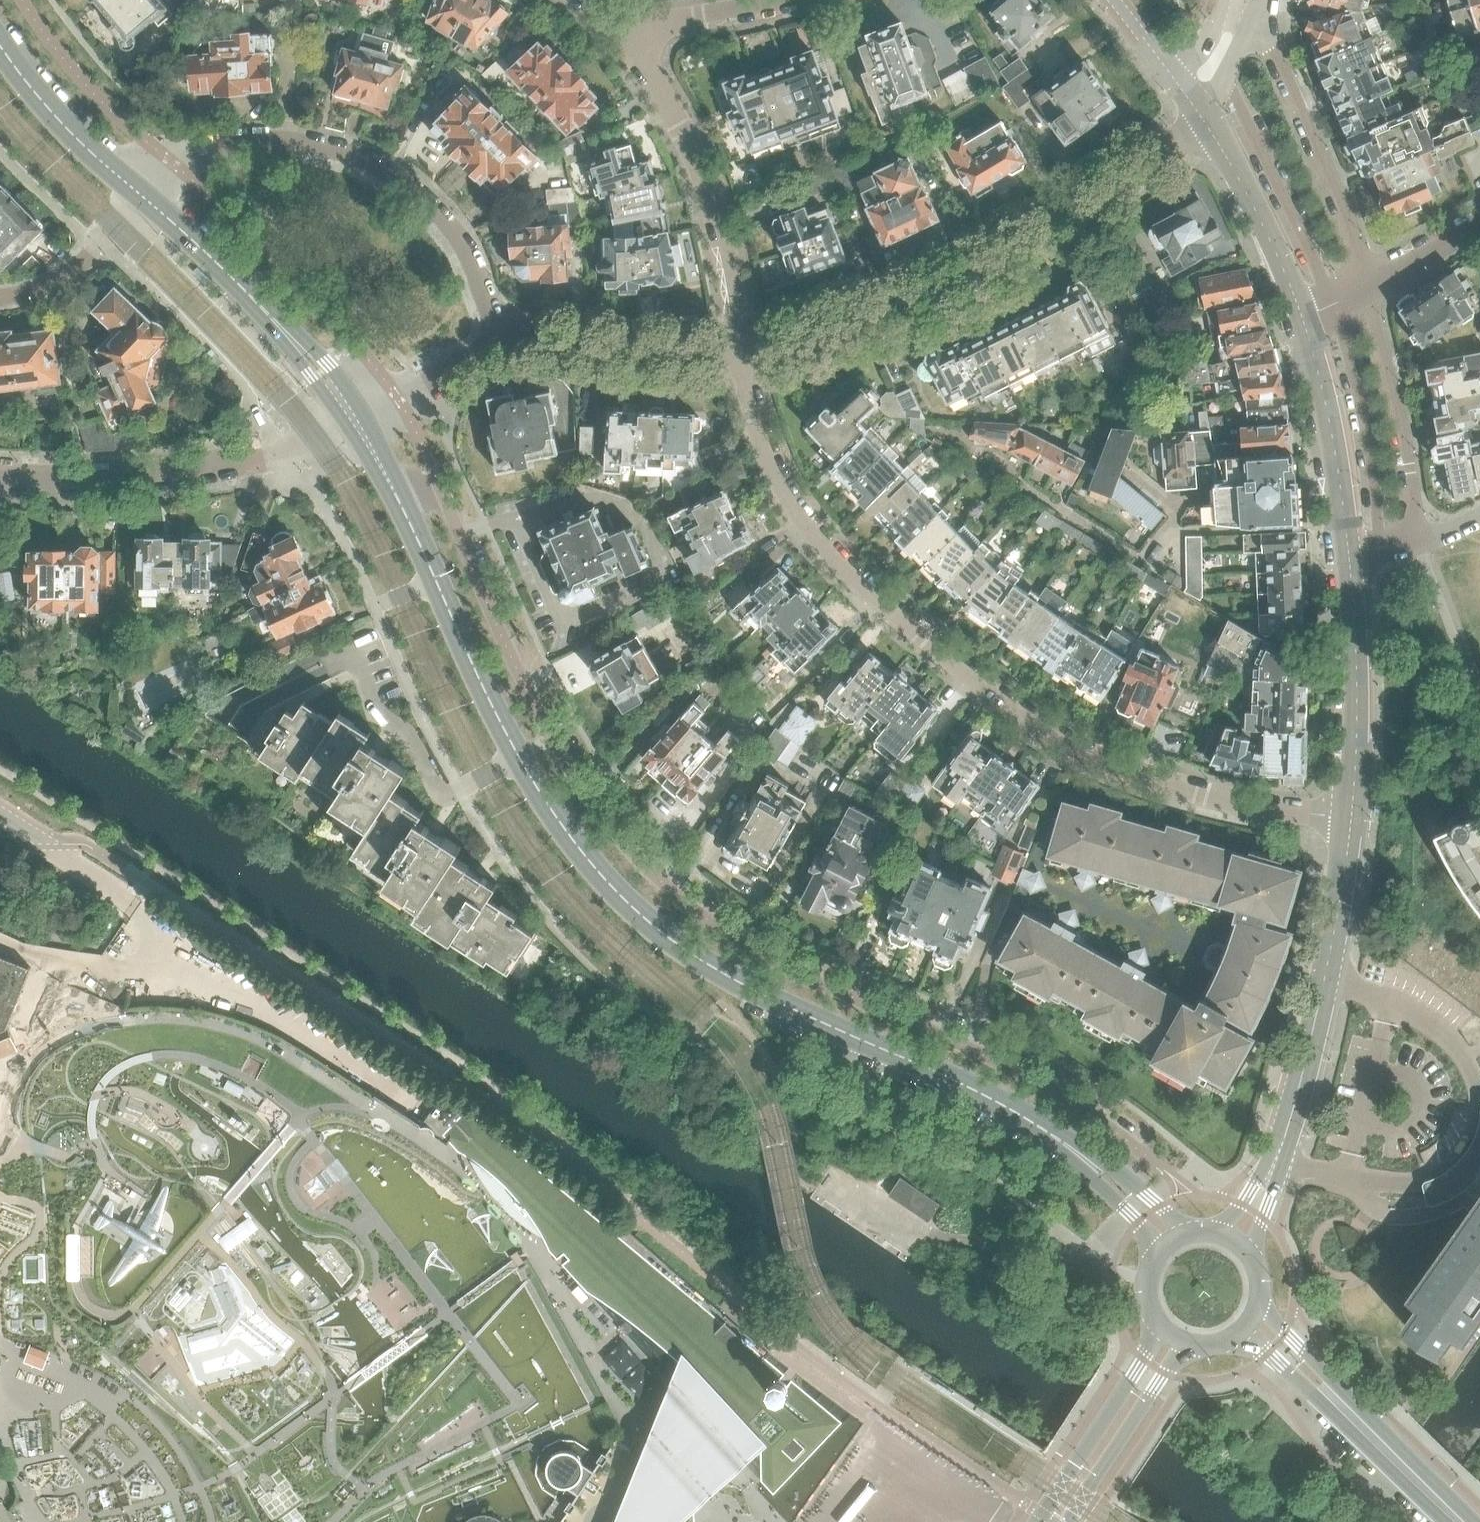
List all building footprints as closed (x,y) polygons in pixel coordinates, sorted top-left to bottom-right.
[(169,6),(164,0),(96,0),(125,35),(122,37),(122,41),(122,44),(125,47),(128,49),(131,49),(134,48),(137,45),(138,42),(138,39),(136,35),(156,19),(161,25),(175,13),(169,6)] [(195,14),(207,9),(206,6),(211,6),(211,0),(189,0),(195,14)] [(473,0),(436,0),(430,20),(439,23),(439,25),(452,34),(473,0)] [(452,34),(466,43),(468,42),(476,49),(508,13),(506,11),(504,7),(501,5),(497,3),(494,0),(473,0),(452,34)] [(1042,0),(1005,0),(992,11),(1004,26),(995,33),(1014,55),(1035,37),(1032,34),(1055,15),(1042,0)] [(1364,0),(1309,0),(1310,2),(1314,0),(1319,2),(1318,7),(1325,9),(1326,4),(1336,6),(1337,2),(1341,3),(1340,7),(1363,5),(1364,0)] [(1479,1),(1479,0),(1448,0),(1450,9),(1479,1)] [(1450,9),(1457,34),(1479,28),(1479,30),(1479,1),(1450,9)] [(1425,16),(1442,12),(1440,7),(1436,9),(1434,6),(1422,10),(1425,16)] [(1318,58),(1371,37),(1375,36),(1364,9),(1338,12),(1326,17),(1325,15),(1319,18),(1320,20),(1314,23),(1310,22),(1307,29),(1311,30),(1316,41),(1311,43),(1318,58)] [(1442,12),(1425,16),(1430,25),(1435,23),(1436,24),(1440,22),(1438,18),(1443,17),(1442,12)] [(273,25),(273,14),(249,15),(249,26),(273,25)] [(942,86),(934,63),(937,56),(930,39),(917,32),(907,36),(902,22),(869,35),(871,43),(861,46),(870,71),(864,73),(883,123),(916,110),(913,102),(922,98),(921,94),(942,86)] [(362,100),(382,28),(375,27),(373,35),(364,33),(359,51),(344,47),(343,46),(341,51),(339,50),(335,66),(339,67),(337,75),(340,76),(336,91),(336,93),(337,93),(336,95),(352,99),(352,98),(354,98),(354,97),(362,100)] [(401,84),(405,69),(403,68),(404,63),(402,62),(402,63),(390,60),(395,41),(386,39),(389,30),(382,28),(362,100),(370,102),(370,103),(371,103),(371,105),(386,109),(387,107),(388,108),(389,106),(393,89),(397,90),(398,84),(401,84)] [(273,64),(272,52),(274,52),(273,48),(275,46),(275,43),(274,40),(273,38),(272,33),(251,35),(251,33),(216,35),(217,41),(203,42),(196,50),(196,57),(193,57),(193,59),(183,60),(180,64),(180,80),(185,84),(194,84),(195,87),(217,85),(217,91),(220,91),(220,92),(246,90),(246,89),(272,87),(270,64),(273,64)] [(1382,63),(1371,37),(1318,58),(1317,58),(1322,69),(1322,70),(1321,74),(1321,78),(1323,81),(1326,83),(1328,84),(1328,85),(1382,63)] [(527,89),(539,101),(574,70),(559,54),(557,55),(548,45),(545,48),(540,42),(518,61),(519,66),(511,73),(526,89),(527,89)] [(785,67),(810,141),(845,128),(842,119),(854,114),(844,88),(835,92),(829,76),(823,78),(823,76),(822,76),(815,56),(814,56),(812,51),(795,57),(797,63),(785,67)] [(1001,86),(1003,87),(1028,69),(1019,58),(1009,65),(1001,53),(994,58),(1003,70),(1002,71),(1009,80),(1001,86)] [(1473,56),(1471,55),(1459,61),(1469,85),(1479,80),(1479,75),(1477,69),(1479,67),(1473,56)] [(999,81),(985,57),(965,68),(977,93),(999,81)] [(1117,105),(1084,61),(1067,74),(1064,69),(1054,76),(1058,81),(1048,89),(1046,86),(1032,96),(1067,143),(1117,105)] [(1392,88),(1382,63),(1328,85),(1329,86),(1328,90),(1328,93),(1330,97),(1333,99),(1335,100),(1335,101),(1339,110),(1392,88)] [(1028,69),(1003,87),(1017,107),(1028,99),(1023,90),(1042,76),(1034,65),(1028,69)] [(1423,74),(1419,66),(1403,74),(1407,81),(1423,74)] [(810,141),(785,67),(774,71),(768,67),(761,70),(759,77),(785,150),(810,141)] [(574,70),(539,101),(568,130),(573,126),(579,126),(599,106),(594,101),(597,98),(586,87),(588,85),(574,70)] [(755,161),(785,150),(759,77),(746,81),(744,76),(727,82),(728,87),(728,88),(736,110),(730,112),(736,129),(742,127),(749,149),(750,149),(752,154),(755,161)] [(502,121),(476,95),(477,94),(472,88),(470,90),(467,86),(457,96),(452,92),(442,102),(441,101),(434,108),(435,109),(437,112),(436,112),(436,121),(437,122),(435,124),(431,128),(432,130),(436,134),(447,144),(450,148),(451,149),(457,154),(464,161),(502,121)] [(1404,115),(1392,88),(1339,110),(1340,112),(1338,117),(1340,123),(1346,126),(1351,137),(1404,115)] [(1395,163),(1468,133),(1463,120),(1440,129),(1436,137),(1431,139),(1426,128),(1429,123),(1422,107),(1420,108),(1417,102),(1407,106),(1410,113),(1404,115),(1351,137),(1349,143),(1353,152),(1358,154),(1386,143),(1395,163)] [(1026,160),(1024,157),(1024,156),(1015,141),(1014,141),(1012,137),(1011,138),(1001,121),(994,125),(988,117),(945,142),(960,168),(961,171),(960,178),(965,187),(971,188),(973,191),(974,191),(978,197),(994,188),(990,181),(1006,172),(1013,174),(1024,168),(1025,161),(1026,160)] [(529,166),(538,157),(502,121),(464,161),(496,194),(515,175),(523,183),(534,171),(529,166)] [(1468,133),(1395,163),(1376,171),(1378,175),(1373,177),(1375,183),(1380,181),(1385,192),(1383,193),(1385,196),(1382,197),(1380,201),(1383,208),(1388,210),(1390,209),(1391,212),(1406,215),(1422,208),(1418,200),(1432,195),(1431,194),(1440,190),(1433,173),(1437,171),(1431,158),(1439,154),(1440,158),(1457,151),(1457,150),(1476,142),(1471,131),(1468,133)] [(563,152),(581,144),(576,134),(555,143),(563,152)] [(938,218),(921,182),(920,183),(907,157),(905,157),(897,140),(833,171),(843,192),(859,185),(870,209),(869,209),(885,243),(938,218)] [(1367,175),(1376,171),(1395,163),(1386,143),(1358,154),(1367,175)] [(586,155),(581,144),(563,152),(567,164),(586,155)] [(604,195),(656,179),(650,159),(637,163),(631,144),(620,147),(619,144),(606,148),(608,155),(584,162),(586,166),(591,164),(595,176),(598,176),(604,195)] [(649,236),(668,232),(662,201),(662,199),(663,196),(663,193),(663,189),(661,186),(659,184),(658,180),(659,180),(658,178),(656,179),(604,195),(608,214),(613,212),(616,222),(645,217),(649,236)] [(2,185),(0,182),(0,268),(3,268),(31,240),(44,227),(30,213),(18,201),(2,185)] [(576,203),(572,188),(547,190),(548,205),(551,205),(576,203)] [(1205,243),(1221,233),(1212,218),(1201,199),(1196,192),(1174,204),(1179,212),(1178,212),(1178,213),(1157,224),(1157,225),(1151,229),(1150,233),(1157,246),(1161,247),(1168,243),(1174,254),(1163,260),(1172,275),(1199,260),(1196,256),(1209,249),(1205,243)] [(571,249),(570,226),(583,225),(580,203),(576,203),(551,205),(548,205),(549,217),(544,217),(532,218),(533,226),(527,227),(528,232),(512,233),(514,255),(518,255),(520,269),(517,273),(523,278),(526,274),(544,273),(545,278),(568,276),(566,250),(571,249)] [(844,257),(836,233),(833,235),(825,210),(805,216),(802,210),(800,210),(796,208),(790,210),(787,215),(784,216),(775,219),(781,236),(780,236),(785,252),(784,257),(789,270),(793,273),(800,270),(801,272),(844,257)] [(640,281),(641,238),(641,224),(635,224),(635,238),(619,238),(619,234),(609,234),(609,238),(601,238),(602,259),(599,263),(600,267),(603,271),(607,273),(608,286),(621,286),(621,293),(638,292),(638,285),(640,285),(640,281)] [(649,236),(641,238),(640,281),(656,279),(662,284),(673,282),(678,275),(676,265),(684,264),(679,243),(671,245),(668,232),(649,236)] [(1479,264),(1475,256),(1468,260),(1469,262),(1473,268),(1479,264)] [(1399,302),(1396,304),(1397,305),(1398,304),(1402,310),(1401,311),(1402,312),(1402,311),(1404,314),(1412,326),(1412,327),(1410,335),(1415,342),(1423,344),(1461,319),(1463,322),(1472,316),(1473,311),(1463,296),(1469,292),(1464,285),(1468,282),(1465,278),(1461,280),(1457,274),(1461,271),(1459,268),(1437,282),(1439,285),(1417,300),(1413,294),(1414,294),(1413,293),(1411,294),(1410,293),(1398,301),(1399,302)] [(1201,279),(1196,280),(1200,308),(1206,307),(1206,308),(1256,298),(1244,270),(1201,278),(1201,279)] [(1061,297),(1083,344),(1085,347),(1111,334),(1105,322),(1107,319),(1104,312),(1100,312),(1094,299),(1096,296),(1092,289),(1088,289),(1086,284),(1081,281),(1070,286),(1070,293),(1061,297)] [(149,357),(168,337),(117,289),(97,311),(115,327),(94,350),(105,360),(107,363),(103,365),(107,373),(88,381),(93,390),(94,392),(97,400),(101,398),(110,418),(127,410),(128,412),(137,409),(139,411),(142,413),(146,413),(149,412),(152,410),(154,407),(154,404),(154,401),(155,399),(152,391),(145,376),(146,375),(150,358),(149,357)] [(1045,305),(1036,310),(1058,357),(1060,360),(1073,353),(1071,350),(1083,344),(1061,297),(1055,294),(1045,299),(1045,305)] [(1258,301),(1207,312),(1212,335),(1219,334),(1267,325),(1262,311),(1258,301)] [(1058,357),(1036,310),(1032,307),(1020,313),(1019,318),(1011,322),(1033,371),(1034,373),(1050,365),(1049,362),(1058,357)] [(1033,371),(1011,322),(1007,320),(995,326),(995,331),(986,335),(992,346),(1000,365),(1003,370),(1009,383),(1010,385),(1025,378),(1024,376),(1033,371)] [(1267,325),(1219,334),(1224,356),(1274,347),(1272,343),(1267,325)] [(12,336),(17,385),(37,383),(38,391),(59,388),(57,374),(63,373),(61,358),(57,358),(56,354),(59,354),(57,340),(54,340),(53,332),(39,333),(38,327),(24,328),(25,334),(12,336)] [(12,336),(11,332),(10,333),(10,332),(9,332),(8,328),(0,329),(0,387),(17,385),(12,336)] [(999,388),(1009,383),(1003,370),(1000,365),(992,346),(986,335),(982,332),(970,338),(969,343),(961,347),(974,370),(987,397),(1000,391),(999,388)] [(970,405),(987,397),(974,370),(961,347),(959,343),(944,351),(939,347),(928,353),(928,359),(924,361),(921,363),(919,367),(919,370),(920,374),(922,377),(925,379),(929,379),(933,379),(936,377),(949,402),(964,395),(970,405)] [(1208,360),(1188,363),(1190,374),(1191,384),(1199,383),(1209,381),(1210,383),(1215,382),(1216,382),(1240,377),(1281,371),(1274,349),(1274,347),(1224,356),(1208,359),(1208,360)] [(1479,390),(1479,352),(1427,363),(1428,369),(1430,381),(1431,381),(1434,398),(1479,390)] [(1216,382),(1215,382),(1215,384),(1217,394),(1242,389),(1245,398),(1286,396),(1285,394),(1283,381),(1281,371),(1240,377),(1216,382)] [(559,452),(552,422),(558,421),(551,390),(531,395),(531,392),(531,391),(530,389),(529,388),(528,388),(526,387),(525,387),(524,388),(522,388),(521,390),(518,392),(515,393),(515,391),(488,397),(496,433),(490,434),(499,472),(531,465),(530,459),(559,452)] [(833,463),(867,431),(859,422),(878,403),(863,387),(838,411),(836,409),(834,411),(829,406),(821,413),(822,414),(820,416),(819,414),(815,414),(808,421),(808,424),(810,426),(808,427),(825,445),(820,449),(833,463)] [(911,389),(897,395),(907,419),(922,419),(911,389)] [(1434,398),(1438,417),(1437,417),(1439,429),(1452,427),(1453,433),(1463,431),(1461,424),(1475,421),(1477,427),(1476,428),(1479,427),(1479,390),(1434,398)] [(881,406),(879,407),(885,414),(892,418),(907,419),(897,395),(894,391),(890,392),(881,400),(882,402),(882,404),(881,406)] [(1286,396),(1245,398),(1246,419),(1288,417),(1286,396)] [(638,412),(637,461),(637,464),(664,466),(666,413),(662,407),(654,407),(649,412),(638,411),(638,412)] [(1159,443),(1155,449),(1156,461),(1161,466),(1164,466),(1165,478),(1166,490),(1198,488),(1196,465),(1215,464),(1215,457),(1214,444),(1211,425),(1209,413),(1209,410),(1200,410),(1201,431),(1162,433),(1163,443),(1159,443)] [(622,460),(637,461),(638,412),(610,411),(608,446),(607,446),(605,469),(622,469),(622,460)] [(666,413),(664,466),(664,472),(676,472),(680,478),(704,468),(699,455),(699,449),(693,449),(694,431),(699,431),(702,429),(702,420),(700,417),(695,416),(695,414),(678,413),(666,413)] [(111,449),(105,430),(100,416),(79,423),(88,450),(111,449)] [(1036,465),(1047,444),(1021,430),(1024,425),(977,423),(971,439),(1010,451),(1036,465)] [(1234,442),(1214,444),(1215,457),(1236,455),(1236,449),(1243,448),(1244,455),(1292,451),(1289,423),(1242,426),(1243,444),(1234,442)] [(594,453),(595,427),(582,426),(581,452),(594,453)] [(105,430),(111,449),(132,448),(130,428),(105,430)] [(1092,487),(1088,496),(1107,503),(1110,494),(1111,494),(1152,528),(1164,514),(1157,508),(1139,492),(1119,475),(1135,431),(1124,430),(1114,429),(1092,487)] [(854,484),(883,455),(872,443),(875,439),(867,431),(833,463),(829,466),(837,474),(841,470),(854,484)] [(1445,459),(1445,460),(1475,454),(1474,447),(1471,437),(1465,438),(1464,431),(1463,431),(1453,433),(1437,436),(1438,444),(1436,444),(1433,448),(1435,459),(1440,460),(1445,459)] [(1055,474),(1066,454),(1047,444),(1036,465),(1055,474)] [(1216,480),(1214,483),(1218,486),(1246,484),(1247,488),(1295,484),(1292,451),(1244,455),(1236,455),(1215,457),(1215,464),(1216,480)] [(1066,454),(1055,474),(1073,484),(1084,463),(1066,454)] [(1479,482),(1479,479),(1475,454),(1445,460),(1448,472),(1443,474),(1446,491),(1452,490),(1453,496),(1477,491),(1475,483),(1479,482)] [(860,498),(867,506),(904,470),(898,463),(894,466),(883,455),(854,484),(864,495),(860,498)] [(890,522),(920,493),(909,481),(917,474),(909,465),(904,470),(867,506),(875,513),(879,509),(890,522)] [(1213,501),(1204,503),(1204,505),(1205,521),(1252,526),(1298,524),(1296,496),(1295,484),(1247,488),(1246,484),(1218,486),(1214,483),(1215,501),(1213,501)] [(690,539),(736,516),(724,491),(709,498),(690,507),(690,505),(670,517),(677,530),(684,527),(690,539)] [(897,538),(905,545),(942,510),(935,502),(932,505),(920,493),(890,522),(902,534),(897,538)] [(1072,493),(1066,505),(1072,509),(1079,497),(1072,493)] [(606,535),(595,508),(562,522),(560,519),(559,520),(546,526),(547,528),(542,530),(550,550),(544,553),(541,561),(545,570),(552,573),(559,570),(564,583),(561,591),(561,592),(564,597),(569,599),(575,597),(576,599),(578,601),(580,602),(583,601),(598,595),(593,582),(618,571),(621,577),(650,564),(632,524),(606,535)] [(927,561),(957,533),(946,521),(950,518),(942,510),(905,545),(912,553),(916,549),(927,561)] [(1056,526),(1059,520),(1054,517),(1045,511),(1039,518),(1054,528),(1056,526)] [(736,516),(690,539),(698,554),(691,558),(697,570),(717,559),(716,558),(735,549),(735,548),(749,541),(736,516)] [(1079,540),(1084,532),(1061,517),(1059,520),(1056,526),(1079,540)] [(944,585),(948,581),(978,547),(969,537),(973,534),(965,525),(957,533),(927,561),(924,564),(936,577),(936,578),(944,585)] [(264,600),(309,579),(298,557),(303,555),(294,537),(293,537),(292,534),(289,532),(285,531),(281,532),(277,534),(274,537),(273,541),(267,539),(267,538),(268,536),(255,532),(240,566),(251,570),(254,568),(260,579),(253,582),(251,588),(256,598),(264,600)] [(1255,551),(1299,549),(1307,548),(1307,547),(1306,531),(1243,534),(1244,551),(1255,551)] [(188,542),(175,542),(174,591),(179,591),(180,583),(189,583),(189,592),(205,593),(205,582),(209,580),(215,580),(215,569),(222,569),(222,543),(210,543),(210,540),(207,540),(207,536),(204,532),(194,532),(190,535),(190,539),(188,539),(188,542)] [(1107,547),(1084,532),(1079,540),(1102,555),(1107,547)] [(174,591),(175,542),(163,542),(163,539),(162,539),(156,534),(148,534),(142,539),(141,539),(141,565),(137,565),(137,580),(141,580),(141,582),(140,594),(160,594),(160,591),(174,591)] [(1186,552),(1202,552),(1201,536),(1186,536),(1186,552)] [(948,581),(967,599),(1000,562),(999,561),(999,557),(995,552),(990,552),(982,543),(978,547),(948,581)] [(79,551),(67,551),(66,605),(66,617),(73,617),(72,604),(79,604),(80,603),(97,603),(97,594),(99,594),(99,584),(116,585),(116,552),(100,551),(94,546),(85,546),(79,551)] [(1300,571),(1299,549),(1255,551),(1256,573),(1300,571)] [(66,605),(67,551),(46,550),(47,551),(30,551),(30,562),(29,562),(29,575),(33,576),(33,604),(46,604),(46,606),(51,612),(59,612),(66,605)] [(1186,552),(1187,568),(1202,568),(1202,553),(1202,552),(1186,552)] [(1148,573),(1125,559),(1120,566),(1143,581),(1148,573)] [(991,618),(1014,584),(1022,573),(1012,567),(1011,569),(1000,562),(967,599),(963,603),(971,610),(975,606),(991,618)] [(754,612),(763,622),(799,588),(779,567),(767,578),(752,592),(751,591),(732,609),(743,621),(746,617),(748,619),(754,612)] [(1187,568),(1187,584),(1203,584),(1202,575),(1202,568),(1187,568)] [(742,584),(751,577),(744,570),(735,576),(742,584)] [(1301,591),(1300,571),(1256,573),(1257,593),(1301,591)] [(309,579),(264,600),(250,609),(256,622),(271,615),(279,633),(298,624),(300,628),(317,620),(323,622),(333,617),(335,612),(333,608),(334,608),(322,584),(320,585),(316,576),(309,579)] [(1009,638),(1036,600),(1014,584),(991,618),(1005,628),(1001,632),(1009,638)] [(1203,595),(1203,584),(1187,584),(1187,588),(1186,590),(1201,599),(1203,595)] [(698,602),(707,596),(701,586),(692,591),(698,602)] [(1254,676),(1308,678),(1309,665),(1286,652),(1265,640),(1236,623),(1195,599),(1173,586),(1161,607),(1219,641),(1209,663),(1239,675),(1246,676),(1255,670),(1254,676)] [(779,647),(819,608),(811,600),(812,593),(806,587),(799,588),(763,622),(774,633),(770,637),(778,646),(779,647)] [(718,588),(707,596),(698,602),(707,619),(713,615),(710,611),(726,599),(718,588)] [(1259,614),(1302,611),(1301,597),(1301,591),(1257,593),(1259,614)] [(1009,638),(1031,654),(1058,616),(1036,600),(1009,638)] [(650,628),(673,614),(665,601),(659,605),(657,601),(632,616),(636,621),(632,623),(636,631),(648,624),(650,628)] [(819,608),(779,647),(778,646),(776,648),(776,654),(783,660),(786,660),(796,670),(812,655),(811,654),(826,640),(826,639),(838,628),(819,608)] [(1269,634),(1265,640),(1286,652),(1285,634),(1303,633),(1302,611),(1259,614),(1260,631),(1265,634),(1269,634)] [(1031,654),(1055,670),(1082,626),(1072,619),(1069,624),(1058,616),(1031,654)] [(1078,684),(1105,641),(1107,638),(1093,629),(1091,632),(1082,626),(1055,670),(1078,684)] [(639,690),(673,672),(660,648),(649,654),(638,634),(594,660),(592,668),(596,675),(604,677),(605,677),(619,701),(617,703),(617,706),(619,708),(621,710),(624,710),(626,709),(627,711),(644,701),(639,690)] [(298,648),(292,635),(267,647),(273,660),(298,648)] [(1132,651),(1126,661),(1131,664),(1125,677),(1129,679),(1117,706),(1119,711),(1130,716),(1135,714),(1136,711),(1156,720),(1163,704),(1171,707),(1182,685),(1174,682),(1181,667),(1160,657),(1161,655),(1144,647),(1146,641),(1141,638),(1132,651)] [(1101,699),(1126,661),(1132,651),(1119,642),(1115,648),(1105,641),(1078,684),(1101,699)] [(767,657),(775,649),(771,645),(763,653),(767,657)] [(862,711),(889,679),(874,666),(879,660),(870,652),(860,665),(856,663),(852,669),(855,671),(845,684),(842,681),(831,695),(827,700),(839,710),(839,717),(846,723),(854,722),(862,711)] [(873,726),(881,733),(917,690),(909,683),(909,682),(895,671),(889,679),(862,711),(875,723),(873,726)] [(1259,687),(1258,702),(1301,704),(1302,688),(1308,689),(1308,678),(1254,676),(1254,687),(1259,687)] [(678,709),(693,694),(685,687),(683,688),(670,702),(678,709)] [(777,714),(795,697),(787,689),(769,706),(777,714)] [(1212,704),(1218,692),(1211,689),(1210,691),(1213,693),(1209,702),(1212,704)] [(879,735),(873,742),(885,752),(890,745),(902,755),(916,738),(915,737),(928,721),(938,708),(917,690),(881,733),(879,735)] [(649,771),(662,782),(708,732),(695,721),(707,708),(697,699),(679,719),(675,716),(672,720),(675,723),(671,728),(666,723),(655,736),(659,740),(644,758),(653,765),(649,770),(649,771)] [(474,873),(454,859),(463,846),(461,845),(458,849),(438,836),(441,831),(440,830),(437,835),(430,830),(431,828),(419,820),(425,810),(424,809),(421,813),(393,795),(396,791),(395,790),(409,768),(408,767),(405,771),(384,758),(387,753),(387,752),(383,757),(376,752),(377,750),(365,742),(372,732),(370,731),(368,735),(339,717),(342,713),(340,712),(332,724),(304,705),(307,702),(305,701),(296,714),(288,709),(279,722),(273,718),(263,734),(270,739),(260,755),(262,756),(266,748),(288,761),(285,766),(299,775),(296,778),(298,779),(305,767),(319,776),(321,772),(332,779),(344,787),(334,803),(335,804),(340,796),(362,810),(359,814),(373,823),(370,827),(371,827),(357,849),(358,850),(361,846),(396,869),(388,881),(389,882),(392,878),(425,899),(417,912),(418,913),(420,910),(456,933),(454,937),(455,938),(458,933),(490,954),(488,958),(490,959),(491,957),(511,970),(536,930),(516,917),(519,914),(517,912),(515,916),(488,899),(499,883),(497,882),(496,884),(484,876),(483,878),(475,873),(478,869),(477,868),(474,873)] [(1257,727),(1265,727),(1300,730),(1301,714),(1307,714),(1307,704),(1301,704),(1258,702),(1253,702),(1253,715),(1258,715),(1257,727)] [(783,728),(802,743),(803,743),(820,723),(818,719),(800,706),(783,728)] [(1261,771),(1262,771),(1262,768),(1264,768),(1264,745),(1250,741),(1250,738),(1235,735),(1237,728),(1216,724),(1202,757),(1211,761),(1215,762),(1214,762),(1217,763),(1216,767),(1232,771),(1233,766),(1261,773),(1261,771)] [(1262,768),(1262,771),(1284,772),(1284,773),(1285,773),(1285,782),(1304,782),(1304,774),(1305,774),(1306,752),(1305,751),(1306,730),(1300,730),(1265,727),(1264,745),(1264,768),(1262,768)] [(802,743),(783,728),(765,752),(777,762),(780,759),(783,761),(789,765),(802,743)] [(708,732),(662,782),(677,795),(681,790),(690,797),(705,780),(710,784),(716,777),(712,773),(740,739),(730,729),(721,739),(711,730),(708,732)] [(962,794),(992,751),(979,742),(982,738),(982,733),(978,729),(973,731),(960,749),(960,748),(948,765),(947,764),(928,790),(932,793),(937,786),(957,801),(962,794)] [(862,757),(873,742),(879,735),(876,732),(858,753),(862,757)] [(1015,767),(992,751),(962,794),(975,803),(973,807),(981,813),(985,809),(1015,767)] [(1015,767),(985,809),(997,818),(993,824),(1006,833),(1019,816),(1017,815),(1038,784),(1015,767)] [(773,861),(803,809),(807,801),(786,789),(789,784),(769,772),(751,803),(744,800),(742,804),(739,803),(735,810),(737,812),(735,816),(741,820),(727,844),(728,845),(727,848),(728,851),(730,853),(739,858),(742,859),(744,858),(746,857),(748,857),(748,856),(750,857),(754,850),(773,861)] [(890,800),(905,781),(894,772),(877,793),(890,800)] [(861,798),(867,787),(846,776),(834,797),(845,803),(851,792),(861,798)] [(925,790),(910,779),(895,799),(910,810),(925,790)] [(1237,907),(1267,915),(1285,920),(1299,871),(1281,865),(1283,859),(1249,850),(1248,856),(1195,840),(1196,834),(1170,827),(1168,833),(1118,818),(1120,812),(1093,805),(1091,811),(1065,803),(1051,853),(1053,854),(1055,848),(1065,851),(1064,857),(1084,863),(1083,865),(1084,865),(1081,874),(1076,877),(1082,887),(1085,888),(1096,882),(1093,877),(1095,869),(1096,869),(1097,866),(1117,872),(1118,866),(1129,870),(1127,875),(1130,876),(1131,870),(1142,873),(1141,879),(1160,885),(1160,887),(1158,896),(1153,899),(1159,909),(1162,910),(1172,904),(1170,899),(1172,891),(1173,891),(1174,889),(1193,894),(1195,889),(1206,892),(1204,897),(1207,898),(1209,893),(1223,897),(1222,902),(1237,907)] [(870,863),(879,847),(882,846),(886,839),(889,838),(892,833),(889,828),(891,824),(852,804),(850,808),(844,809),(842,815),(844,819),(834,838),(831,837),(827,846),(829,847),(827,851),(821,848),(818,855),(808,873),(814,876),(803,897),(805,902),(818,909),(824,907),(830,896),(839,901),(840,906),(846,909),(852,907),(854,901),(853,897),(865,874),(869,873),(872,867),(870,863)] [(1434,834),(1445,856),(1457,877),(1471,898),(1479,910),(1479,812),(1466,819),(1464,818),(1462,818),(1452,822),(1451,825),(1450,826),(1448,827),(1434,834)] [(941,874),(913,934),(938,945),(933,957),(936,963),(933,969),(943,974),(946,968),(953,965),(968,929),(972,931),(988,896),(992,887),(991,887),(994,880),(999,882),(1015,888),(1017,883),(1024,867),(1028,856),(1024,855),(1025,852),(1004,843),(996,863),(994,866),(974,858),(969,869),(973,871),(985,876),(981,883),(970,878),(967,877),(964,876),(963,880),(965,881),(963,885),(941,874)] [(892,940),(889,946),(900,952),(902,945),(909,943),(910,940),(913,934),(941,874),(937,873),(940,867),(936,865),(935,867),(917,859),(901,897),(895,895),(890,907),(893,908),(891,913),(897,916),(889,934),(892,940)] [(1024,867),(1017,883),(1028,887),(1031,893),(1037,890),(1048,886),(1043,876),(1040,869),(1035,871),(1024,867)] [(1196,1007),(1222,1022),(1227,1013),(1251,1026),(1261,1008),(1267,996),(1273,981),(1280,965),(1284,952),(1290,933),(1264,925),(1267,915),(1237,907),(1233,921),(1225,945),(1214,971),(1203,994),(1196,1007)] [(1222,1022),(1196,1007),(1140,976),(1142,971),(1141,971),(1146,963),(1148,963),(1145,951),(1142,949),(1130,953),(1131,955),(1127,963),(1126,962),(1124,967),(1070,937),(1072,932),(1076,924),(1078,923),(1075,912),(1072,910),(1061,914),(1061,916),(1057,924),(1056,923),(1054,928),(1026,912),(1001,958),(1011,963),(1012,960),(1022,966),(1014,980),(1017,982),(1015,985),(1042,1000),(1043,997),(1046,998),(1054,984),(1064,989),(1062,992),(1081,1002),(1082,999),(1092,1005),(1084,1019),(1087,1021),(1085,1024),(1112,1039),(1113,1036),(1116,1037),(1118,1034),(1125,1023),(1134,1028),(1133,1031),(1151,1041),(1153,1038),(1162,1043),(1153,1060),(1156,1062),(1154,1065),(1186,1082),(1187,1079),(1190,1081),(1199,1065),(1209,1070),(1207,1073),(1226,1083),(1251,1038),(1222,1022)] [(221,943),(201,930),(192,944),(212,957),(221,943)] [(6,1029),(31,970),(0,957),(0,1032),(6,1029)] [(694,1513),(675,1517),(692,1501),(720,1476),(723,1477),(726,1478),(729,1476),(730,1475),(732,1474),(732,1470),(732,1467),(731,1466),(740,1458),(761,1481),(774,1495),(842,1423),(791,1380),(788,1385),(786,1382),(784,1380),(781,1379),(785,1375),(765,1358),(769,1352),(763,1347),(763,1346),(683,1278),(635,1235),(613,1216),(568,1179),(521,1142),(489,1119),(446,1089),(421,1126),(421,1127),(453,1150),(453,1149),(459,1152),(474,1160),(488,1170),(501,1181),(513,1193),(524,1206),(534,1220),(542,1235),(549,1250),(558,1260),(565,1253),(566,1255),(569,1258),(562,1265),(677,1389),(658,1436),(656,1436),(652,1436),(650,1438),(648,1441),(648,1445),(649,1448),(652,1450),(650,1454),(644,1469),(643,1469),(639,1469),(636,1471),(635,1474),(635,1478),(636,1481),(639,1483),(637,1487),(623,1521),(695,1521),(694,1513)] [(941,1204),(901,1177),(889,1194),(929,1221),(941,1204)] [(1410,1293),(1411,1293),(1410,1294),(1421,1302),(1405,1324),(1406,1324),(1405,1325),(1436,1347),(1437,1346),(1438,1347),(1451,1328),(1462,1336),(1462,1335),(1466,1335),(1470,1329),(1469,1326),(1479,1311),(1479,1195),(1410,1293)] [(218,1233),(213,1236),(227,1254),(260,1228),(247,1211),(243,1214),(246,1217),(222,1237),(218,1233)] [(68,1234),(67,1281),(82,1281),(82,1234),(68,1234)] [(227,1321),(221,1329),(219,1323),(193,1330),(194,1335),(187,1337),(192,1353),(220,1345),(237,1323),(279,1355),(280,1354),(284,1356),(286,1353),(283,1350),(284,1349),(242,1316),(246,1311),(243,1301),(241,1292),(238,1284),(228,1267),(221,1266),(212,1270),(218,1285),(211,1288),(221,1311),(223,1310),(227,1321)] [(33,1343),(24,1361),(43,1370),(52,1352),(33,1343)] [(18,1421),(26,1444),(27,1449),(40,1448),(38,1420),(18,1421)] [(553,1464),(552,1469),(553,1475),(555,1479),(558,1482),(560,1484),(563,1486),(567,1487),(570,1488),(572,1487),(584,1496),(600,1472),(587,1464),(586,1461),(583,1457),(579,1454),(574,1452),(569,1452),(564,1453),(559,1455),(556,1459),(555,1461),(553,1464)] [(603,1453),(597,1461),(603,1465),(609,1457),(603,1453)] [(313,1467),(313,1466),(313,1465),(312,1464),(312,1463),(313,1463),(313,1462),(314,1462),(314,1461),(315,1461),(316,1461),(317,1460),(315,1457),(314,1458),(312,1461),(311,1461),(310,1462),(311,1463),(310,1464),(309,1463),(307,1465),(308,1466),(307,1466),(306,1465),(305,1466),(304,1466),(301,1467),(300,1467),(299,1468),(301,1471),(302,1470),(302,1469),(303,1468),(303,1469),(304,1468),(306,1468),(307,1467),(307,1468),(308,1469),(309,1470),(310,1469),(310,1468),(312,1467),(312,1468),(313,1467)] [(141,1462),(123,1477),(128,1483),(146,1469),(141,1462)] [(149,1477),(144,1473),(141,1477),(146,1481),(145,1482),(147,1484),(148,1482),(151,1484),(153,1484),(154,1483),(153,1481),(151,1479),(152,1477),(150,1475),(149,1477)] [(271,1491),(270,1489),(267,1491),(261,1482),(259,1483),(252,1489),(257,1496),(264,1490),(266,1493),(269,1492),(271,1494),(273,1493),(274,1495),(277,1493),(276,1491),(277,1489),(275,1487),(278,1485),(270,1475),(269,1476),(275,1485),(273,1487),(274,1489),(271,1491)] [(130,1496),(140,1498),(142,1484),(132,1483),(130,1496)] [(340,1492),(345,1497),(349,1492),(344,1487),(340,1492)] [(186,1513),(198,1509),(194,1498),(182,1503),(186,1513)] [(234,1500),(223,1505),(228,1517),(239,1513),(234,1500)] [(576,1502),(571,1510),(576,1513),(581,1506),(576,1502)] [(167,1505),(159,1508),(163,1519),(171,1517),(167,1505)] [(505,1521),(503,1519),(499,1517),(496,1515),(493,1514),(488,1513),(483,1513),(478,1514),(474,1515),(470,1517),(466,1520),(464,1521),(505,1521)]
